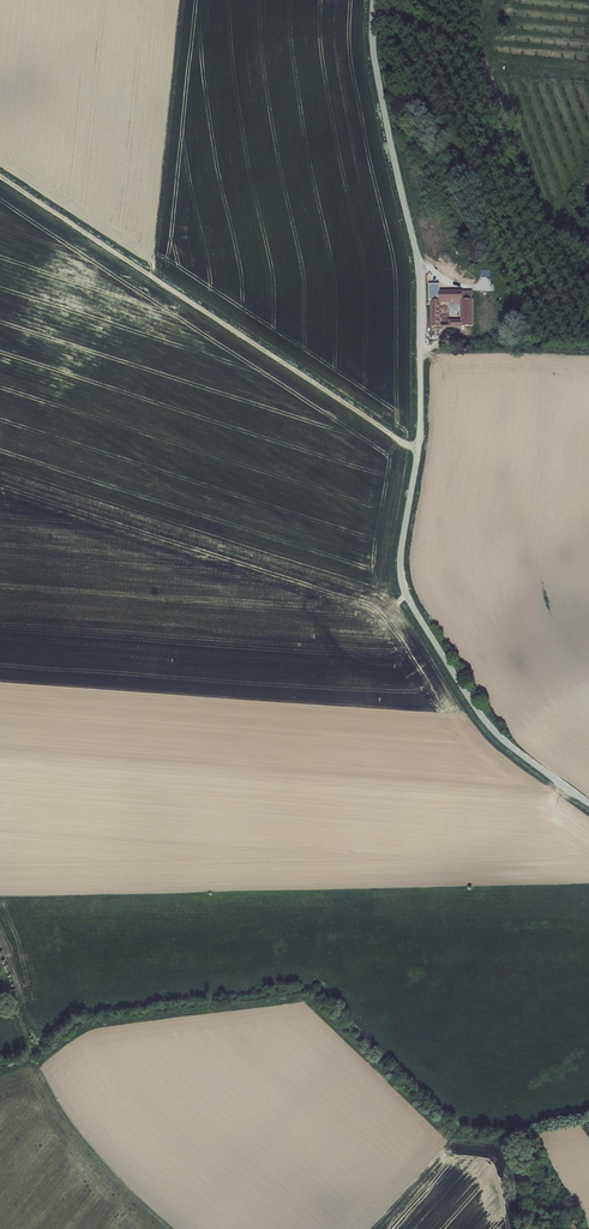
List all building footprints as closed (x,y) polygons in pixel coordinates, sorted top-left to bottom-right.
[(433,295),(434,311),(442,311),(442,302),(442,295),(433,295)] [(465,301),(442,302),(442,311),(465,310),(465,301)] [(451,333),(452,336),(475,336),(475,326),(475,309),(475,301),(465,301),(465,310),(465,331),(458,331),(458,333),(451,333)] [(434,311),(434,337),(443,337),(442,311),(434,311)] [(570,1212),(563,1217),(570,1228),(580,1228),(570,1212)]
